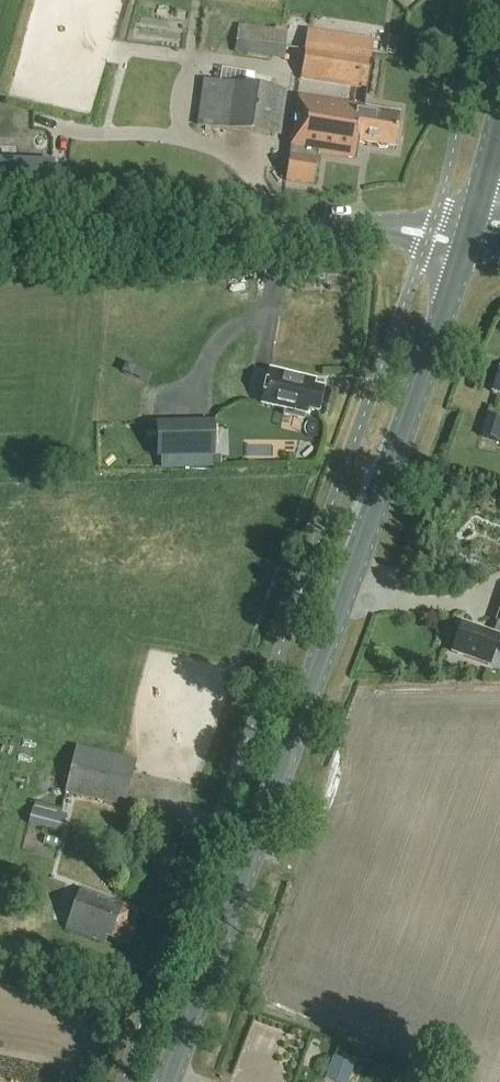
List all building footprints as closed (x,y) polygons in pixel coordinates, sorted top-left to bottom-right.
[(239,26),(235,54),(284,61),(287,33),(274,31),(239,26)] [(371,57),(305,47),(300,81),(366,91),(371,57)] [(280,140),(286,93),(203,80),(196,126),(280,140)] [(364,110),(364,106),(298,96),(290,151),(355,160),(357,144),(367,146),(394,149),(399,115),(364,110)] [(313,187),(318,159),(289,155),(284,183),(313,187)] [(51,185),(52,164),(0,161),(0,183),(51,185)] [(499,396),(499,371),(499,370),(492,393),(499,396)] [(260,405),(284,411),(282,416),(303,422),(305,416),(307,416),(308,413),(317,415),(323,390),(314,388),(315,383),(267,371),(260,405)] [(497,441),(499,430),(499,419),(487,415),(480,436),(497,441)] [(157,427),(158,462),(213,460),(212,425),(157,427)] [(496,621),(497,621),(492,634),(462,623),(451,653),(489,666),(499,637),(499,638),(499,609),(496,621)] [(124,809),(135,761),(75,747),(64,794),(124,809)] [(62,834),(66,815),(56,813),(32,807),(27,826),(62,834)] [(136,912),(79,889),(64,929),(103,945),(106,938),(127,947),(134,928),(131,926),(136,912)] [(256,1023),(251,1046),(277,1051),(281,1028),(256,1023)] [(354,1062),(330,1055),(324,1076),(345,1081),(348,1081),(354,1062)]
